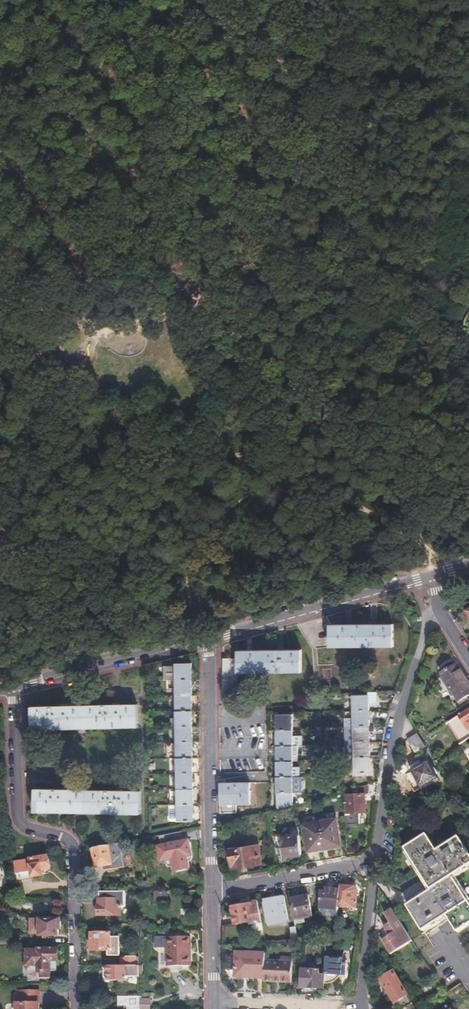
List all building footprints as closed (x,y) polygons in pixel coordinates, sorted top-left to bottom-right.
[(394,623),(330,623),(329,645),(393,645),(394,623)] [(301,670),(301,648),(238,649),(237,657),(223,658),(223,704),(238,703),(238,671),(301,670)] [(164,666),(164,679),(176,679),(190,679),(190,663),(176,663),(176,665),(164,666)] [(461,707),(468,701),(468,685),(456,664),(442,673),(445,679),(444,680),(449,689),(451,688),(459,701),(458,702),(461,707)] [(190,695),(190,679),(176,679),(176,695),(190,695)] [(376,699),(376,690),(368,690),(368,693),(352,693),(352,709),(368,709),(368,701),(374,701),(376,699)] [(190,695),(176,695),(176,710),(191,710),(190,695)] [(137,725),(136,703),(31,705),(32,728),(137,725)] [(369,725),(368,709),(352,709),(353,725),(369,725)] [(176,710),(176,726),(191,726),(191,710),(176,710)] [(459,716),(458,715),(447,722),(460,743),(468,737),(468,732),(468,730),(468,729),(468,710),(459,716)] [(276,713),(276,728),(291,728),(291,713),(276,713)] [(369,740),(369,725),(353,725),(344,725),(344,740),(369,740)] [(176,726),(176,742),(191,742),(191,726),(176,726)] [(291,728),(276,728),(276,744),(296,743),(300,743),(300,734),(291,734),(291,728)] [(416,733),(408,739),(416,752),(424,746),(416,733)] [(369,744),(369,740),(344,740),(344,756),(353,756),(369,755),(369,744)] [(191,742),(176,742),(177,757),(191,757),(191,742)] [(296,743),(276,744),(276,760),(291,759),(297,759),(296,743)] [(369,771),(369,755),(353,756),(354,771),(369,771)] [(191,757),(177,757),(177,773),(191,773),(191,757)] [(291,759),(276,760),(276,775),(297,775),(297,768),(291,768),(291,759)] [(431,786),(439,781),(427,762),(416,768),(415,766),(408,769),(421,789),(429,784),(431,786)] [(191,773),(177,773),(177,789),(192,789),(191,773)] [(276,775),(276,807),(291,804),(291,791),(300,791),(300,787),(302,787),(301,775),(297,775),(276,775)] [(236,782),(219,782),(220,810),(236,810),(236,801),(236,782)] [(249,782),(236,782),(236,801),(249,801),(249,782)] [(342,811),(344,825),(357,824),(355,810),(364,809),(363,793),(368,792),(367,783),(345,790),(347,811),(342,811)] [(139,811),(140,789),(34,787),(34,809),(139,811)] [(192,789),(177,789),(177,804),(192,804),(192,789)] [(170,820),(192,820),(192,804),(177,804),(170,804),(170,820)] [(318,815),(325,847),(340,843),(335,818),(325,820),(324,814),(318,815)] [(309,850),(325,847),(318,815),(312,816),(313,823),(304,825),(309,850)] [(185,828),(159,833),(161,842),(157,843),(160,860),(172,857),(174,868),(190,865),(187,854),(192,853),(189,837),(187,837),(185,828)] [(459,835),(436,849),(426,833),(404,846),(430,889),(406,903),(422,929),(446,915),(456,930),(468,923),(468,902),(468,901),(468,852),(459,835)] [(283,855),(300,853),(298,834),(280,837),(283,855)] [(122,841),(93,846),(94,849),(96,849),(99,864),(106,863),(107,867),(126,863),(122,841)] [(260,863),(257,844),(228,849),(231,864),(238,863),(239,866),(260,863)] [(48,855),(14,860),(17,878),(41,874),(40,869),(50,867),(48,855)] [(319,914),(338,914),(338,905),(340,885),(334,884),(333,888),(325,887),(325,880),(319,882),(319,914)] [(340,885),(338,905),(354,907),(356,889),(354,886),(340,885)] [(120,890),(99,890),(99,903),(97,904),(97,913),(115,913),(114,906),(120,906),(120,890)] [(167,899),(167,891),(154,891),(154,899),(167,899)] [(290,898),(293,918),(295,918),(296,922),(304,921),(303,917),(311,915),(307,895),(290,898)] [(288,922),(284,896),(276,897),(275,900),(263,902),(266,923),(281,920),(282,923),(288,922)] [(253,931),(262,929),(257,900),(251,901),(251,903),(231,906),(234,924),(250,921),(253,931)] [(391,955),(411,938),(391,907),(384,912),(389,921),(383,926),(389,936),(383,941),(391,955)] [(58,927),(58,918),(29,918),(29,932),(39,932),(39,934),(56,934),(56,927),(58,927)] [(97,929),(91,929),(91,933),(89,933),(89,949),(104,949),(104,954),(116,954),(115,936),(109,936),(109,933),(97,933),(97,929)] [(10,943),(10,934),(0,934),(0,943),(10,943)] [(192,964),(191,953),(191,944),(192,944),(191,935),(156,934),(157,946),(167,946),(168,964),(192,964)] [(25,969),(25,984),(56,983),(56,969),(59,969),(59,947),(28,947),(28,969),(25,969)] [(325,972),(325,983),(328,983),(328,980),(334,980),(337,978),(340,974),(346,975),(347,960),(343,960),(343,950),(335,950),(334,951),(326,951),(325,972)] [(263,977),(264,959),(264,952),(235,951),(235,976),(263,977)] [(118,963),(138,963),(138,954),(124,954),(124,957),(118,956),(118,963)] [(263,977),(263,980),(289,981),(290,960),(264,959),(263,977)] [(138,964),(107,965),(107,978),(125,979),(125,974),(138,974),(138,964)] [(316,986),(324,986),(325,983),(325,972),(323,972),(323,967),(300,965),(299,986),(310,986),(312,988),(314,988),(316,986)] [(410,1001),(392,971),(380,978),(393,1001),(395,1001),(399,1008),(410,1001)] [(38,990),(20,990),(20,1003),(17,1003),(17,1008),(38,1008),(38,990)] [(138,995),(117,995),(117,1004),(127,1004),(127,1006),(139,1006),(138,995)]
